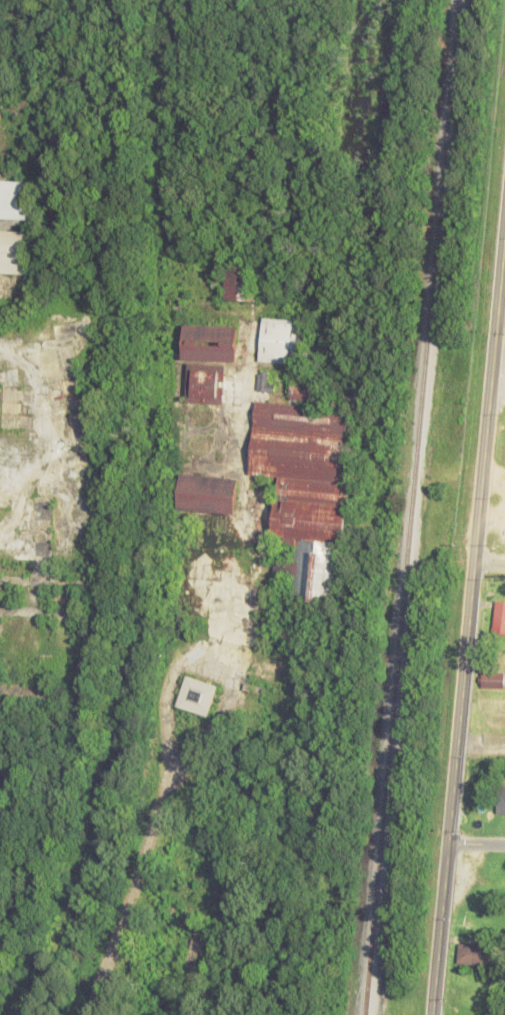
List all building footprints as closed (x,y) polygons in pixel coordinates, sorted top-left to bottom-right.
[(34,218),(35,181),(0,180),(0,218),(34,218)] [(0,229),(0,273),(29,274),(30,230),(0,229)] [(255,265),(227,265),(227,300),(255,300),(255,265)] [(299,320),(262,318),(260,362),(297,364),(299,320)] [(238,324),(184,323),(184,360),(238,361),(238,324)] [(225,403),(225,365),(188,365),(187,403),(225,403)] [(270,392),(273,373),(259,372),(257,390),(270,392)] [(256,401),(249,474),(281,477),(270,597),(339,604),(357,411),(314,407),(317,384),(293,382),(291,404),(256,401)] [(235,514),(238,478),(181,474),(178,510),(235,514)] [(504,633),(504,600),(494,599),(492,632),(504,633)] [(481,671),(481,687),(504,687),(504,672),(481,671)] [(175,706),(208,717),(218,685),(186,674),(175,706)] [(504,813),(504,786),(497,786),(497,813),(504,813)] [(493,964),(493,945),(458,945),(458,964),(493,964)]
